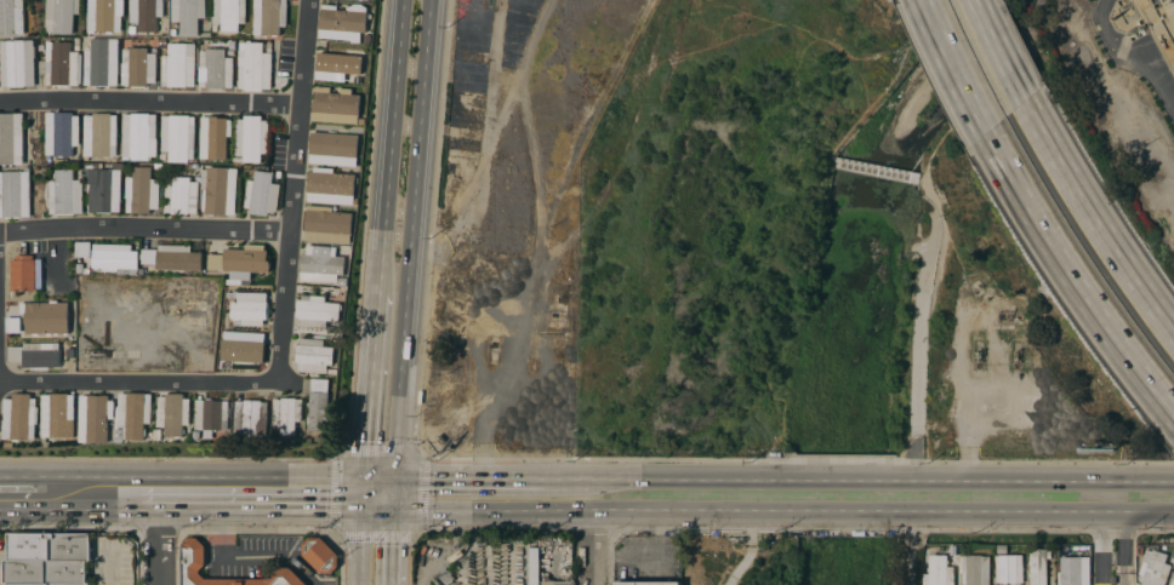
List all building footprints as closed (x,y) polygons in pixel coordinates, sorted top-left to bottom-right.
[(23,34),(0,35),(0,0),(22,0),(23,34)] [(44,31),(45,0),(80,0),(79,13),(73,13),(72,34),(52,33),(52,31),(44,31)] [(86,34),(87,0),(120,0),(120,30),(91,30),(91,34),(86,34)] [(127,33),(128,0),(161,0),(161,16),(155,16),(155,24),(156,24),(156,29),(155,29),(155,31),(137,31),(137,22),(133,22),(132,33),(127,33)] [(170,22),(170,0),(205,0),(205,17),(198,17),(198,35),(179,35),(179,22),(170,22)] [(210,30),(212,0),(245,0),(244,23),(238,23),(238,31),(220,30),(220,22),(217,22),(217,24),(216,24),(216,31),(210,30)] [(252,34),(253,0),(287,0),(286,25),(280,25),(280,27),(280,33),(279,33),(279,35),(252,34)] [(366,33),(361,31),(360,42),(352,42),(352,40),(319,38),(320,18),(321,18),(323,4),(337,5),(337,8),(347,10),(347,6),(349,6),(355,4),(361,4),(367,7),(366,11),(367,11),(366,33)] [(84,47),(90,47),(90,38),(116,39),(116,40),(119,40),(119,45),(116,45),(116,85),(82,85),(84,47)] [(8,86),(0,86),(0,40),(33,39),(34,85),(23,85),(23,86),(8,87),(8,86)] [(160,55),(167,55),(167,48),(165,48),(165,45),(167,45),(167,41),(173,41),(173,42),(193,42),(193,41),(190,41),(190,39),(196,39),(196,44),(194,44),(193,86),(186,86),(167,86),(160,86),(160,55)] [(238,50),(245,50),(245,48),(243,48),(243,44),(245,44),(245,41),(246,41),(246,40),(250,40),(250,41),(263,41),(263,52),(266,52),(266,42),(272,42),(270,88),(263,88),(263,90),(261,90),(261,91),(245,91),(245,87),(238,87),(238,50)] [(45,48),(51,48),(51,41),(69,42),(69,51),(78,52),(76,85),(68,85),(68,86),(55,86),(55,85),(44,85),(45,48)] [(365,50),(361,82),(317,79),(317,69),(318,55),(319,46),(365,50)] [(120,63),(121,63),(121,48),(129,48),(129,47),(147,47),(147,53),(153,53),(153,52),(150,52),(150,47),(155,48),(154,82),(146,82),(146,86),(143,86),(143,87),(129,87),(129,86),(127,86),(127,85),(120,85),(120,63)] [(204,51),(204,48),(224,48),(224,57),(232,57),(232,87),(224,87),(224,88),(221,88),(206,88),(206,87),(204,87),(198,87),(198,51),(204,51)] [(312,120),(313,101),(314,101),(315,86),(331,87),(331,92),(340,92),(340,87),(353,88),(352,93),(361,94),(360,115),(359,115),(359,117),(365,119),(364,124),(312,120)] [(45,111),(72,111),(72,115),(79,115),(78,145),(72,145),(72,155),(62,155),(62,156),(57,156),(57,155),(53,155),(53,154),(44,154),(45,111)] [(1,164),(0,164),(0,113),(22,113),(23,164),(11,164),(11,166),(8,166),(8,164),(5,164),(5,166),(1,166),(1,164)] [(115,156),(108,156),(108,157),(102,157),(102,156),(87,156),(87,159),(82,159),(82,115),(91,115),(91,113),(109,113),(109,115),(115,115),(115,156)] [(121,114),(131,114),(131,113),(148,113),(148,114),(154,114),(154,138),(155,138),(155,156),(149,156),(149,160),(130,160),(130,156),(127,156),(127,159),(121,159),(121,114)] [(160,115),(167,115),(188,115),(188,124),(193,124),(193,159),(187,159),(187,162),(167,161),(167,151),(164,150),(164,157),(159,157),(160,115)] [(228,149),(213,149),(213,150),(210,150),(210,149),(205,149),(205,161),(198,161),(199,119),(207,119),(207,115),(223,115),(223,117),(224,117),(224,121),(223,121),(223,127),(228,127),(228,149)] [(234,119),(243,119),(243,115),(262,115),(262,120),(269,120),(268,153),(262,153),(262,160),(261,160),(261,162),(260,162),(260,164),(253,162),(232,161),(232,157),(243,157),(243,155),(234,155),(234,119)] [(359,134),(358,166),(309,162),(309,153),(309,147),(310,147),(312,132),(359,134)] [(5,217),(0,217),(0,171),(23,171),(23,166),(29,166),(30,217),(19,217),(19,218),(13,218),(13,217),(12,217),(12,218),(5,218),(5,217)] [(159,208),(150,208),(150,213),(131,213),(131,212),(126,212),(126,197),(125,197),(125,177),(132,177),(132,166),(150,167),(150,178),(159,179),(159,208)] [(235,214),(205,213),(205,211),(201,211),(203,189),(206,189),(206,166),(236,167),(235,214)] [(341,203),(325,202),(307,201),(308,191),(308,188),(309,177),(308,177),(309,172),(309,171),(314,171),(314,167),(335,168),(334,172),(357,174),(355,177),(358,177),(357,183),(355,183),(354,197),(359,197),(358,203),(354,203),(354,205),(341,203)] [(49,180),(55,180),(55,177),(53,177),(53,173),(55,173),(55,170),(73,168),(73,179),(80,179),(80,178),(78,178),(78,168),(81,168),(82,213),(74,213),(74,214),(56,214),(56,213),(50,213),(49,180)] [(120,211),(112,211),(112,212),(97,212),(97,211),(89,211),(90,184),(87,184),(87,183),(85,183),(86,177),(87,177),(87,176),(86,176),(86,170),(87,170),(87,168),(120,170),(120,211)] [(247,179),(253,180),(255,170),(273,172),(272,183),(275,183),(277,172),(281,173),(277,211),(268,212),(267,216),(266,214),(266,217),(252,214),(252,213),(250,212),(250,208),(244,207),(247,179)] [(165,178),(171,178),(172,176),(189,177),(189,180),(198,182),(198,180),(195,180),(195,177),(200,177),(200,183),(199,183),(198,213),(188,212),(188,213),(186,213),(186,214),(172,213),(171,213),(171,212),(164,212),(165,178)] [(304,240),(306,229),(304,229),(306,224),(307,216),(306,216),(306,211),(307,211),(307,205),(332,207),(332,211),(353,213),(351,243),(304,240)] [(90,241),(90,256),(75,257),(75,241),(90,241)] [(92,268),(92,243),(132,245),(131,251),(138,251),(138,269),(92,268)] [(264,245),(264,250),(267,250),(267,260),(270,260),(269,273),(251,271),(251,274),(223,273),(223,270),(207,269),(207,253),(224,254),(224,248),(245,250),(245,243),(264,245)] [(194,270),(194,271),(190,271),(192,270),(190,270),(189,271),(187,271),(187,270),(182,269),(182,270),(176,270),(176,269),(172,269),(172,270),(169,270),(169,269),(156,269),(156,264),(141,263),(142,248),(158,250),(158,245),(190,246),(190,252),(203,252),(201,270),(194,270)] [(337,247),(337,256),(346,257),(344,275),(338,274),(338,283),(301,280),(301,271),(302,253),(307,253),(307,245),(337,247)] [(35,291),(11,291),(11,259),(16,259),(16,254),(33,254),(33,259),(35,259),(35,291)] [(267,293),(267,302),(268,302),(268,303),(269,303),(268,317),(267,317),(267,319),(263,319),(263,326),(241,325),(241,319),(240,319),(240,320),(233,320),(233,319),(230,319),(230,316),(229,316),(229,311),(230,311),(230,300),(236,300),(236,297),(226,297),(226,292),(233,292),(233,291),(238,291),(236,292),(267,293)] [(326,296),(326,302),(342,303),(341,304),(343,304),(342,310),(341,310),(341,321),(327,320),(327,326),(334,326),(334,327),(342,328),(342,332),(335,331),(335,332),(327,332),(327,328),(297,326),(298,317),(296,317),(297,300),(298,300),(298,299),(302,299),(302,294),(326,296)] [(50,303),(50,300),(58,299),(58,302),(69,302),(69,333),(68,333),(68,334),(64,334),(64,333),(58,333),(58,334),(55,334),(55,333),(51,333),(51,334),(47,334),(47,333),(38,333),(38,334),(33,334),(33,333),(27,333),(27,323),(25,323),(25,312),(21,312),(19,303),(50,303)] [(21,316),(21,332),(6,332),(5,317),(21,316)] [(221,363),(221,355),(220,355),(221,349),(222,335),(221,335),(221,331),(264,333),(264,342),(264,343),(266,344),(264,359),(263,359),(263,360),(262,362),(258,362),(258,366),(221,363)] [(325,339),(325,346),(335,346),(334,365),(329,365),(327,368),(338,369),(338,373),(297,371),(298,362),(296,362),(296,360),(296,345),(297,345),(297,344),(301,344),(301,338),(325,339)] [(59,342),(59,350),(61,350),(61,357),(59,357),(59,361),(61,361),(61,365),(59,365),(59,367),(50,367),(50,369),(32,369),(32,367),(23,367),(23,361),(8,361),(8,346),(23,346),(23,343),(59,342)] [(330,379),(329,412),(331,412),(331,421),(329,421),(329,430),(310,429),(310,423),(308,423),(308,417),(310,417),(312,378),(330,379)] [(4,398),(12,398),(13,392),(17,394),(17,392),(30,392),(30,397),(36,398),(36,407),(38,407),(38,424),(36,424),(35,440),(29,438),(29,440),(19,440),(19,441),(13,441),(13,438),(11,438),(2,437),(4,398)] [(41,394),(50,394),(50,392),(68,392),(68,394),(74,394),(74,437),(41,437),(41,394)] [(119,392),(127,394),(129,392),(146,392),(146,394),(153,394),(152,423),(146,423),(146,429),(147,429),(147,436),(144,436),(144,440),(127,438),(127,428),(118,428),(119,392)] [(158,396),(166,396),(166,394),(184,394),(184,398),(192,398),(190,424),(184,424),(184,429),(186,429),(186,434),(184,434),(184,436),(182,436),(182,437),(177,437),(177,436),(166,436),(166,434),(165,434),(165,430),(166,430),(166,426),(158,426),(158,396)] [(90,395),(95,395),(103,395),(108,395),(109,395),(109,400),(115,400),(114,418),(109,418),(108,442),(79,442),(79,395),(90,395)] [(196,400),(207,400),(207,397),(212,397),(212,400),(216,400),(229,401),(229,430),(215,429),(215,438),(205,438),(205,430),(196,430),(196,400)] [(273,398),(283,398),(283,397),(297,397),(297,398),(304,398),(303,421),(298,421),(298,425),(297,425),(297,435),(283,435),(283,428),(273,428),(273,398)] [(235,401),(245,401),(245,400),(255,400),(261,400),(263,400),(262,402),(269,402),(268,435),(262,435),(262,437),(244,436),(244,432),(234,432),(235,401)] [(91,583),(91,584),(8,584),(8,583),(5,583),(5,558),(8,558),(8,534),(91,534),(91,560),(87,560),(87,583),(91,583)] [(323,539),(338,555),(338,566),(332,572),(323,573),(320,573),(303,555),(303,544),(309,538),(321,537),(323,539)] [(290,567),(307,584),(181,584),(182,544),(188,538),(196,538),(205,546),(205,566),(199,570),(199,573),(205,579),(216,579),(251,579),(264,579),(275,567),(287,567),(290,567)] [(1172,564),(1165,584),(1142,584),(1142,581),(1139,580),(1141,574),(1139,573),(1144,561),(1142,561),(1146,549),(1153,551),(1153,550),(1149,549),(1151,543),(1159,545),(1158,551),(1168,554),(1166,563),(1172,564)] [(1008,545),(1008,552),(998,554),(998,545),(1008,545)] [(571,580),(571,584),(531,584),(531,547),(538,547),(540,547),(540,580),(571,580)] [(1048,558),(1048,584),(1031,584),(1031,564),(1030,564),(1030,560),(1031,560),(1031,549),(1039,549),(1047,549),(1047,550),(1052,550),(1052,558),(1048,558)] [(1090,556),(1090,584),(1061,584),(1059,584),(1059,572),(1061,572),(1061,556),(1064,556),(1064,551),(1079,551),(1079,556),(1090,556)] [(956,566),(956,584),(922,584),(922,580),(924,580),(924,574),(929,574),(930,555),(930,554),(933,554),(936,554),(936,555),(948,555),(948,560),(950,560),(950,563),(948,563),(948,566),(956,566)] [(990,556),(990,584),(967,584),(962,584),(963,572),(961,572),(961,556),(963,556),(968,556),(968,555),(982,555),(982,556),(990,556)] [(997,583),(997,555),(1024,555),(1024,583),(1015,583),(1015,584),(1011,584),(1011,583),(1007,583),(1007,584),(1003,584),(1003,583),(1001,583),(997,583)] [(440,584),(438,584),(432,578),(445,566),(456,578),(447,584),(441,584),(440,584)]
